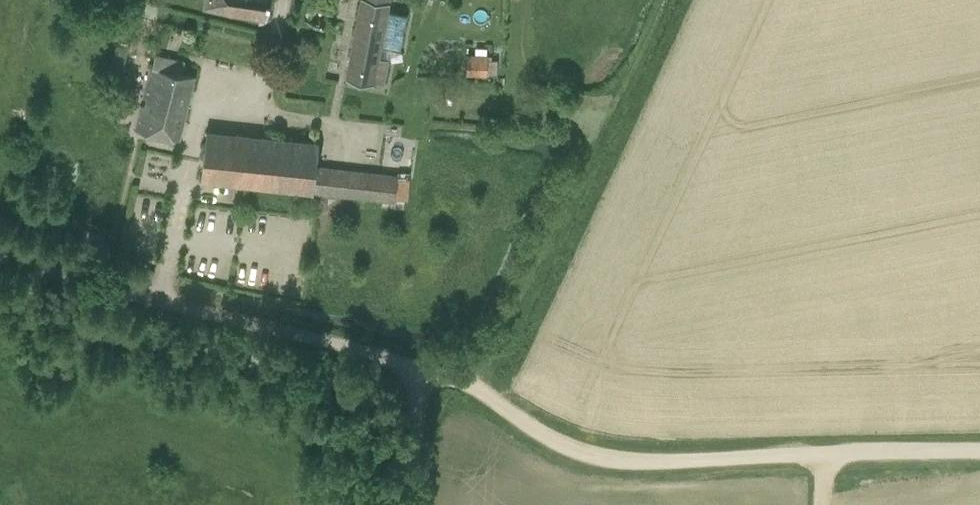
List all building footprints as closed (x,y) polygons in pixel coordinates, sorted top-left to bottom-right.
[(235,7),(237,0),(207,0),(224,5),(223,10),(231,12),(232,7),(235,7)] [(235,7),(262,13),(259,26),(264,27),(268,14),(271,0),(237,0),(235,7)] [(379,59),(382,43),(384,43),(384,45),(400,48),(407,15),(387,11),(389,0),(362,0),(347,79),(374,84),(374,82),(384,83),(388,60),(379,59)] [(156,54),(153,67),(181,73),(184,60),(156,54)] [(488,59),(488,55),(466,54),(466,76),(487,76),(487,73),(488,59)] [(181,73),(153,67),(137,130),(179,139),(194,75),(181,73)] [(316,164),(320,134),(315,134),(315,141),(207,130),(201,180),(313,193),(313,192),(316,168),(316,164)] [(402,173),(316,164),(316,168),(313,192),(313,193),(399,202),(402,173)]
